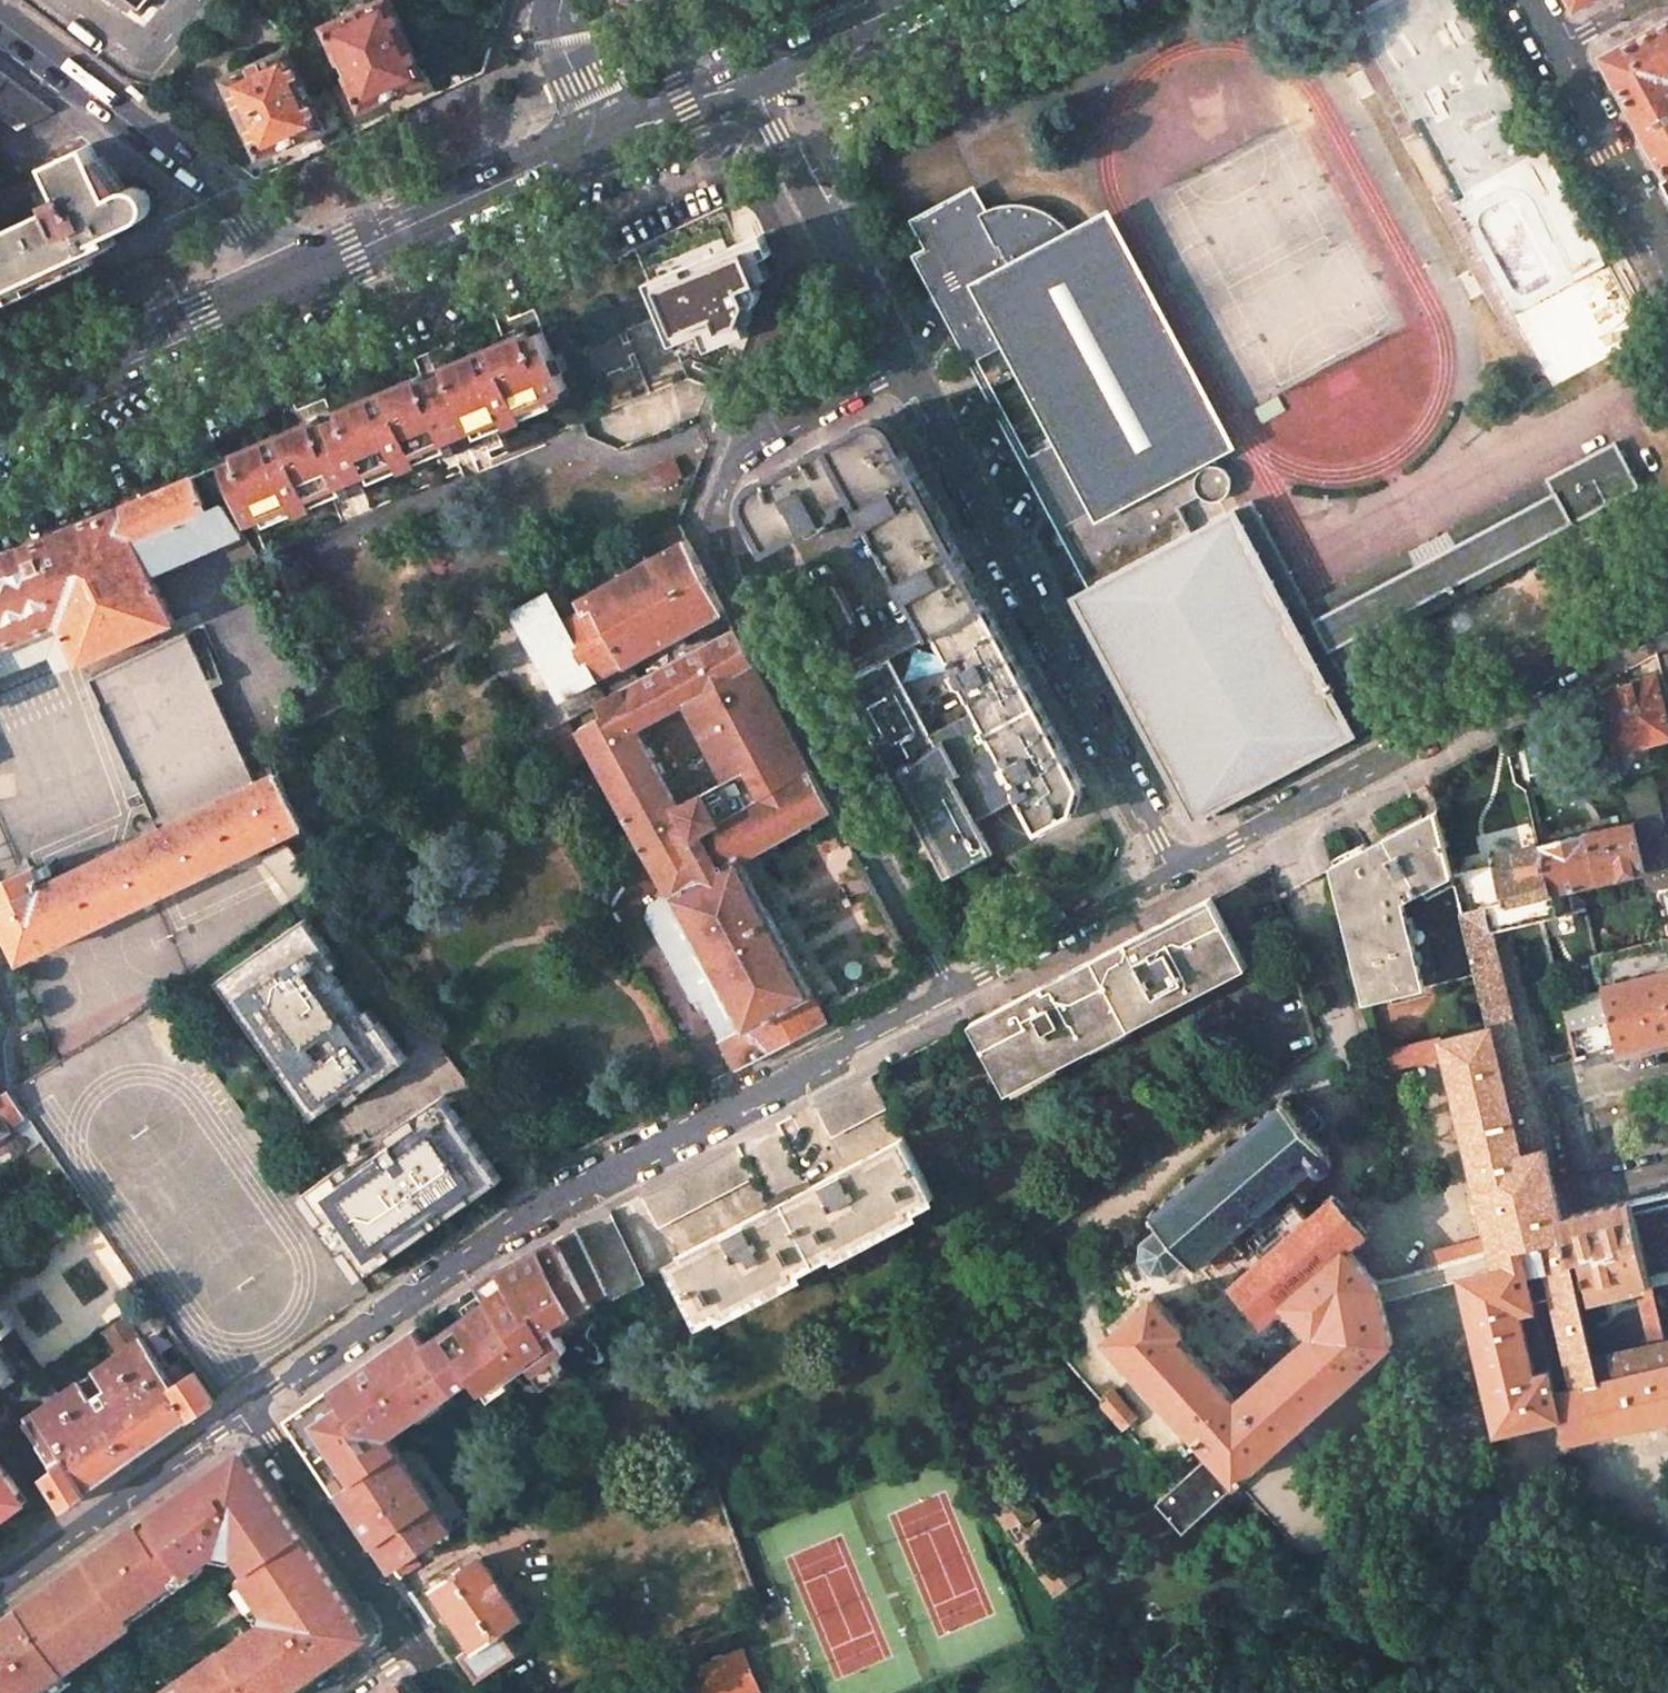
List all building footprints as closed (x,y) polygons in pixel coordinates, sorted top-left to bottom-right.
[(364,108),(427,78),(390,0),(384,0),(326,27),(350,78),(364,108)] [(1605,54),(1667,170),(1667,20),(1605,54)] [(262,153),(263,154),(324,126),(310,96),(289,51),(228,79),(262,153)] [(18,130),(54,112),(0,71),(0,116),(18,130)] [(330,87),(352,134),(394,115),(436,95),(427,78),(364,108),(350,78),(330,87)] [(144,98),(131,85),(126,90),(140,102),(144,98)] [(238,165),(257,179),(304,157),(352,134),(330,87),(310,96),(324,126),(263,154),(262,153),(238,165)] [(0,232),(0,299),(39,281),(119,243),(117,237),(147,222),(148,222),(151,219),(152,218),(155,216),(158,209),(159,206),(158,198),(157,193),(154,188),(151,185),(146,181),(139,179),(130,179),(112,187),(105,172),(91,144),(51,162),(66,192),(52,199),(53,201),(48,203),(51,208),(0,232)] [(1027,457),(1063,525),(1094,584),(1190,533),(1176,508),(1189,501),(1197,496),(1202,501),(1205,503),(1210,505),(1214,505),(1219,504),(1222,502),(1225,500),(1228,497),(1230,494),(1231,491),(1231,485),(1230,480),(1229,477),(1225,473),(1222,470),(1219,469),(1216,468),(1206,450),(1220,443),(1104,225),(1072,240),(1069,235),(1063,229),(1056,221),(1047,215),(1043,213),(1036,209),(1026,206),(1017,204),(1009,203),(1001,203),(980,214),(971,197),(920,224),(925,234),(934,251),(958,296),(944,302),(975,360),(1012,340),(1064,438),(1027,457)] [(764,234),(647,285),(672,343),(702,332),(709,350),(747,335),(773,276),(765,258),(773,254),(764,234)] [(921,258),(944,302),(958,296),(934,251),(921,258)] [(390,472),(438,451),(435,443),(489,420),(493,428),(545,407),(541,398),(569,387),(545,328),(439,373),(365,405),(276,443),(230,462),(253,518),(281,507),(286,516),(335,495),(331,486),(359,474),(386,463),(390,472)] [(489,420),(435,443),(438,451),(448,447),(451,454),(482,441),(479,434),(493,428),(489,420)] [(868,422),(755,483),(750,487),(746,493),(744,500),(744,504),(746,511),(767,549),(806,528),(808,532),(833,518),(831,515),(843,508),(840,504),(856,495),(862,505),(858,507),(872,533),(876,531),(898,570),(893,572),(911,606),(915,604),(932,635),(938,632),(987,604),(894,431),(891,427),(886,423),(877,421),(868,422)] [(1615,442),(1546,478),(1554,493),(1571,524),(1572,523),(1639,487),(1615,442)] [(359,474),(331,486),(335,495),(348,490),(351,497),(366,491),(359,474)] [(131,502),(120,506),(151,570),(243,532),(226,504),(210,510),(196,475),(131,502)] [(1546,478),(1448,530),(1455,545),(1538,501),(1554,493),(1546,478)] [(1414,567),(1315,619),(1338,662),(1349,656),(1425,615),(1579,534),(1572,523),(1571,524),(1554,493),(1538,501),(1455,545),(1414,567)] [(1094,584),(1074,595),(1195,820),(1372,726),(1346,676),(1338,662),(1315,619),(1307,604),(1252,500),(1190,533),(1094,584)] [(0,555),(0,647),(63,620),(82,661),(175,621),(151,570),(120,506),(0,555)] [(1425,542),(1406,552),(1414,567),(1455,545),(1448,530),(1425,542)] [(551,592),(515,611),(561,693),(562,694),(573,715),(598,701),(638,680),(628,660),(725,609),(689,539),(579,599),(585,609),(566,620),(551,592)] [(1406,552),(1307,604),(1315,619),(1414,567),(1406,552)] [(794,567),(781,574),(829,664),(843,657),(794,567)] [(828,576),(816,583),(845,639),(858,632),(828,576)] [(987,604),(938,632),(959,670),(954,673),(959,683),(963,681),(971,696),(972,695),(988,725),(983,727),(986,731),(1040,703),(1013,654),(987,604)] [(58,646),(67,668),(82,661),(63,620),(0,647),(0,671),(58,646)] [(918,625),(850,661),(858,676),(890,659),(925,639),(918,625)] [(638,680),(598,701),(605,713),(619,706),(631,728),(684,700),(716,683),(754,663),(735,629),(638,680)] [(93,675),(160,830),(258,784),(192,632),(93,675)] [(843,657),(829,664),(840,685),(858,676),(850,661),(846,654),(843,657)] [(1349,656),(1338,662),(1346,676),(1357,671),(1349,656)] [(858,676),(840,685),(944,879),(993,853),(953,777),(961,774),(943,739),(936,745),(890,659),(858,676)] [(754,663),(716,683),(771,789),(811,769),(754,663)] [(1600,692),(1614,752),(1667,736),(1667,721),(1656,676),(1600,692)] [(727,779),(673,808),(687,834),(726,813),(771,789),(716,683),(684,700),(727,779)] [(516,718),(464,745),(475,767),(573,715),(562,694),(516,718)] [(1040,703),(986,731),(988,735),(992,733),(1008,763),(1003,765),(1009,775),(1012,774),(1020,788),(1018,789),(1038,827),(1041,828),(1074,810),(1078,797),(1081,788),(1083,783),(1040,703)] [(605,713),(580,727),(671,892),(672,895),(738,860),(747,856),(726,813),(687,834),(673,808),(631,728),(619,706),(605,713)] [(771,789),(726,813),(747,856),(748,857),(832,809),(811,769),(771,789)] [(23,957),(253,849),(281,835),(282,834),(305,824),(281,774),(258,784),(160,830),(43,885),(0,905),(23,957)] [(1624,793),(1625,793),(1632,825),(1645,872),(1647,884),(1659,892),(1667,890),(1667,838),(1667,835),(1653,778),(1624,793)] [(1365,847),(1332,865),(1365,1001),(1477,974),(1463,915),(1454,878),(1437,810),(1365,847)] [(1632,825),(1541,846),(1553,893),(1562,891),(1576,888),(1645,872),(1632,825)] [(281,835),(253,849),(292,899),(301,894),(302,895),(318,883),(300,860),(301,859),(282,834),(281,835)] [(1491,869),(1454,878),(1463,915),(1488,909),(1493,930),(1543,918),(1558,915),(1553,893),(1541,846),(1488,858),(1491,869)] [(738,860),(672,895),(709,961),(745,1026),(762,1056),(828,1022),(738,860)] [(0,881),(0,904),(0,905),(43,885),(34,866),(0,881)] [(1576,888),(1562,891),(1567,913),(1581,909),(1576,888)] [(1659,892),(1667,927),(1667,890),(1659,892)] [(699,999),(721,1038),(745,1026),(709,961),(672,895),(671,892),(648,904),(646,918),(693,1003),(699,999)] [(1105,952),(972,1022),(1008,1092),(1247,967),(1211,897),(1105,952)] [(1463,915),(1477,974),(1490,1026),(1545,1257),(1575,1386),(1667,1365),(1667,1344),(1653,1347),(1594,1361),(1579,1297),(1559,1216),(1561,1216),(1527,1072),(1515,1023),(1499,956),(1493,930),(1488,909),(1463,915)] [(329,950),(305,917),(218,980),(316,1117),(346,1095),(351,1102),(364,1093),(362,1090),(407,1059),(379,1020),(370,1026),(356,1006),(341,1016),(324,992),(339,981),(321,956),(329,950)] [(1543,918),(1493,930),(1499,956),(1549,944),(1543,918)] [(1596,955),(1604,985),(1667,970),(1667,938),(1596,955)] [(1604,985),(1605,990),(1612,1021),(1619,1050),(1667,1039),(1667,970),(1604,985)] [(356,1006),(339,981),(324,992),(341,1016),(356,1006)] [(1605,990),(1563,1000),(1570,1031),(1612,1021),(1605,990)] [(1541,1018),(1515,1023),(1527,1072),(1551,1066),(1541,1018)] [(745,1026),(721,1038),(738,1069),(762,1056),(745,1026)] [(1490,1026),(1442,1039),(1445,1055),(1488,1238),(1491,1251),(1496,1270),(1545,1257),(1490,1026)] [(1442,1039),(1383,1052),(1386,1068),(1445,1055),(1442,1039)] [(870,1075),(816,1103),(832,1135),(887,1107),(870,1075)] [(0,1095),(0,1116),(7,1128),(15,1123),(25,1116),(8,1090),(0,1095)] [(320,1223),(360,1280),(448,1217),(441,1209),(494,1171),(459,1121),(461,1120),(442,1095),(413,1115),(419,1124),(408,1132),(379,1152),(383,1158),(376,1163),(372,1157),(342,1179),(336,1171),(310,1190),(329,1217),(320,1223)] [(1197,1267),(1220,1294),(1310,1216),(1296,1199),(1302,1194),(1305,1198),(1309,1195),(1306,1191),(1326,1174),(1325,1173),(1333,1166),(1334,1158),(1331,1155),(1332,1154),(1328,1150),(1332,1146),(1329,1142),(1325,1146),(1316,1135),(1329,1123),(1327,1121),(1329,1120),(1316,1105),(1314,1106),(1313,1105),(1300,1116),(1290,1105),(1294,1102),(1290,1098),(1286,1101),(1283,1097),(1279,1101),(1282,1104),(1274,1112),(1270,1108),(1266,1111),(1270,1115),(1253,1130),(1247,1124),(1243,1127),(1249,1134),(1232,1148),(1227,1142),(1223,1145),(1228,1151),(1212,1166),(1206,1159),(1202,1163),(1208,1169),(1191,1183),(1186,1177),(1182,1180),(1187,1187),(1170,1202),(1167,1198),(1163,1201),(1166,1205),(1157,1212),(1154,1208),(1150,1212),(1153,1216),(1149,1219),(1153,1223),(1156,1220),(1160,1225),(1157,1227),(1158,1229),(1149,1237),(1145,1236),(1143,1240),(1146,1241),(1146,1252),(1142,1253),(1144,1258),(1147,1256),(1154,1265),(1153,1268),(1157,1270),(1160,1269),(1171,1270),(1173,1273),(1177,1272),(1176,1268),(1185,1260),(1185,1263),(1190,1259),(1192,1262),(1188,1266),(1193,1271),(1197,1267)] [(9,1130),(7,1128),(0,1116),(0,1135),(9,1130)] [(25,1116),(15,1123),(30,1146),(41,1139),(25,1116)] [(408,1132),(402,1124),(373,1144),(336,1171),(342,1179),(372,1157),(376,1163),(383,1158),(379,1152),(408,1132)] [(904,1138),(676,1257),(707,1316),(833,1250),(934,1196),(904,1138)] [(736,1145),(643,1193),(660,1225),(752,1177),(736,1145)] [(448,1217),(501,1180),(494,1171),(441,1209),(448,1217)] [(301,1195),(320,1223),(329,1217),(310,1190),(301,1195)] [(1632,1199),(1651,1280),(1652,1284),(1667,1281),(1667,1191),(1632,1199)] [(1368,1232),(1334,1195),(1310,1216),(1220,1294),(1184,1326),(1156,1295),(1108,1336),(1213,1451),(1236,1477),(1290,1433),(1394,1342),(1383,1300),(1377,1281),(1348,1249),(1368,1232)] [(1561,1216),(1559,1216),(1579,1297),(1638,1283),(1651,1280),(1632,1199),(1561,1216)] [(608,1211),(577,1228),(611,1298),(642,1282),(608,1211)] [(572,1404),(578,1403),(582,1402),(602,1429),(626,1412),(633,1408),(656,1392),(611,1298),(577,1228),(511,1261),(417,1327),(458,1387),(476,1374),(485,1387),(519,1364),(520,1368),(524,1378),(528,1385),(537,1394),(543,1399),(557,1404),(563,1404),(572,1404)] [(1488,1238),(1426,1254),(1430,1267),(1491,1251),(1488,1238)] [(1430,1267),(1377,1281),(1383,1300),(1462,1279),(1496,1270),(1491,1251),(1430,1267)] [(1462,1279),(1497,1432),(1559,1417),(1565,1441),(1667,1417),(1667,1365),(1575,1386),(1545,1257),(1496,1270),(1462,1279)] [(1651,1280),(1638,1283),(1653,1347),(1667,1344),(1652,1284),(1651,1280)] [(14,1328),(0,1308),(0,1338),(14,1328)] [(126,1315),(105,1329),(122,1353),(143,1338),(126,1315)] [(394,1570),(431,1546),(455,1529),(389,1434),(458,1387),(417,1327),(290,1416),(360,1520),(394,1570)] [(122,1353),(13,1429),(58,1494),(66,1505),(70,1503),(89,1489),(195,1415),(215,1401),(195,1370),(175,1384),(143,1338),(122,1353)] [(12,1373),(0,1356),(0,1382),(12,1373)] [(1112,1390),(1101,1400),(1123,1426),(1135,1416),(1112,1390)] [(1290,1433),(1236,1477),(1294,1540),(1297,1543),(1301,1546),(1303,1547),(1307,1548),(1314,1549),(1319,1549),(1325,1548),(1331,1544),(1335,1542),(1338,1538),(1341,1534),(1343,1528),(1344,1526),(1344,1521),(1344,1517),(1342,1510),(1339,1504),(1336,1500),(1345,1493),(1290,1433)] [(129,1610),(224,1543),(275,1615),(164,1692),(282,1692),(369,1631),(244,1448),(91,1556),(115,1590),(129,1610)] [(1213,1451),(1158,1499),(1181,1524),(1236,1477),(1213,1451)] [(28,1500),(0,1458),(0,1519),(28,1500)] [(1010,1481),(987,1497),(1055,1591),(1078,1575),(1010,1481)] [(58,1494),(42,1505),(51,1516),(66,1505),(58,1494)] [(19,1657),(115,1590),(91,1556),(0,1619),(0,1692),(24,1692),(19,1657)] [(481,1557),(434,1588),(474,1648),(501,1630),(521,1616),(481,1557)] [(474,1648),(462,1656),(477,1679),(517,1653),(501,1630),(474,1648)] [(749,1692),(732,1653),(682,1673),(690,1692),(748,1692),(749,1692)] [(401,1678),(379,1692),(411,1692),(401,1678)]
